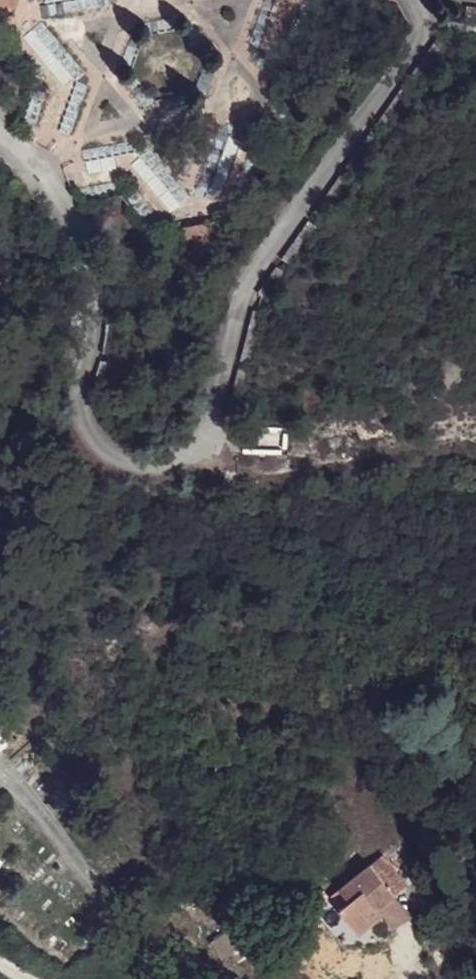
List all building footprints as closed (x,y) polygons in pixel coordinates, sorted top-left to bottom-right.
[(14,0),(0,0),(0,23),(4,28),(14,0)] [(36,136),(69,149),(67,132),(82,130),(90,111),(88,96),(93,85),(91,68),(86,79),(73,74),(76,66),(96,64),(107,37),(86,28),(84,11),(89,0),(80,0),(48,4),(38,28),(28,29),(40,34),(42,51),(69,63),(44,122),(43,118),(36,136)] [(103,16),(129,16),(129,0),(103,0),(103,16)] [(214,219),(170,226),(173,231),(212,224),(214,219)] [(212,224),(173,231),(199,261),(212,224)] [(346,899),(336,906),(352,926),(358,927),(378,912),(375,907),(391,895),(389,893),(403,882),(380,853),(336,887),(346,899)] [(346,899),(336,887),(327,894),(336,906),(346,899)] [(364,926),(371,941),(390,932),(383,917),(364,926)]
